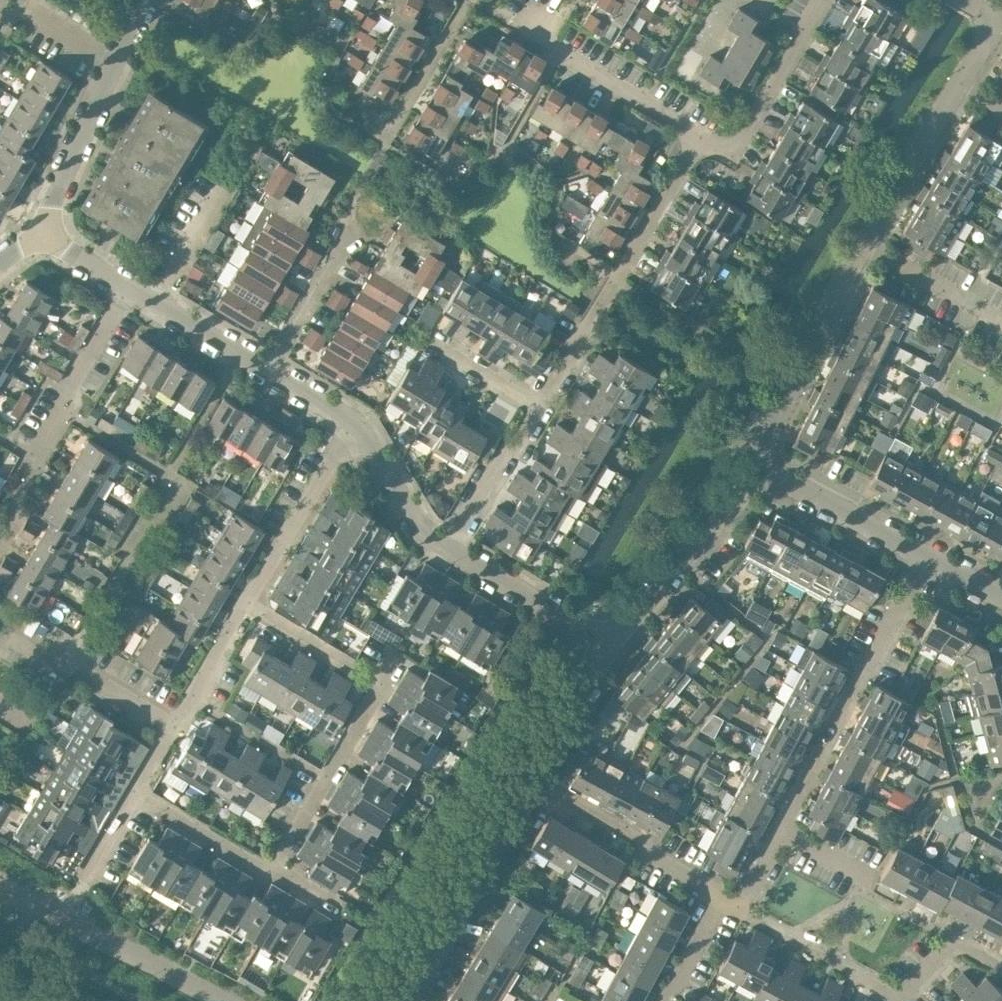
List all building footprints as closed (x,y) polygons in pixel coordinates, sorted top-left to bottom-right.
[(196,3),(194,7),(206,14),(215,0),(192,0),(196,3)] [(221,6),(232,13),(237,5),(230,0),(225,0),(221,6)] [(328,5),(336,10),(342,0),(331,0),(328,5)] [(396,21),(409,29),(412,24),(417,16),(412,13),(420,1),(419,0),(390,0),(395,3),(388,16),(396,21)] [(582,21),(587,24),(600,31),(597,35),(610,43),(618,48),(626,35),(638,42),(643,34),(631,27),(623,22),(610,14),(613,10),(600,2),(596,0),(595,0),(590,9),(585,17),(582,21)] [(600,2),(613,10),(610,14),(623,22),(631,27),(638,15),(648,21),(653,11),(644,6),(635,0),(601,0),(600,2)] [(848,14),(894,41),(897,37),(890,33),(902,13),(880,0),(862,0),(859,6),(854,3),(848,14)] [(355,6),(349,17),(358,23),(364,11),(355,6)] [(700,73),(724,87),(730,76),(750,88),(776,44),(757,32),(763,22),(739,7),(727,26),(738,32),(721,60),(711,54),(700,73)] [(367,14),(361,25),(369,30),(376,18),(367,14)] [(891,45),(894,41),(848,14),(842,25),(846,27),(838,41),(873,61),(885,42),(891,45)] [(396,21),(384,42),(396,50),(399,46),(412,53),(414,49),(418,52),(423,44),(419,41),(424,32),(412,24),(409,29),(396,21)] [(365,32),(360,40),(371,47),(376,38),(365,32)] [(489,65),(510,78),(518,65),(514,62),(521,50),(517,47),(520,43),(512,38),(509,42),(500,37),(492,50),(497,52),(489,65)] [(484,74),(489,65),(497,52),(492,50),(484,45),(481,49),(468,41),(466,45),(462,42),(457,51),(461,53),(456,63),(451,60),(445,70),(449,73),(462,81),(471,66),(484,74)] [(861,81),(873,61),(838,41),(830,54),(826,52),(819,62),(865,89),(868,85),(861,81)] [(384,42),(371,64),(384,71),(386,67),(399,75),(401,71),(406,73),(411,65),(406,62),(412,53),(399,46),(396,50),(384,42)] [(0,51),(0,61),(4,64),(10,53),(2,48),(0,51)] [(518,65),(510,78),(500,95),(508,101),(519,83),(531,91),(539,78),(535,75),(543,63),(539,60),(541,56),(533,51),(530,55),(521,50),(514,62),(518,65)] [(353,53),(348,61),(359,68),(364,60),(353,53)] [(42,60),(30,80),(59,97),(70,77),(42,60)] [(863,94),(865,89),(819,62),(813,73),(817,75),(809,89),(844,110),(856,90),(863,94)] [(366,72),(358,85),(371,93),(373,88),(386,96),(388,92),(393,95),(398,86),(393,84),(399,75),(386,67),(384,71),(371,64),(366,72)] [(993,82),(1001,87),(1001,67),(993,82)] [(459,85),(462,81),(449,73),(444,82),(439,80),(434,88),(439,91),(437,95),(449,102),(447,106),(460,114),(472,93),(459,85)] [(30,80),(19,98),(48,115),(59,97),(30,80)] [(486,86),(481,94),(492,100),(497,92),(486,86)] [(563,115),(571,102),(562,97),(564,92),(556,87),(553,92),(550,89),(542,102),(538,100),(530,112),(552,125),(559,112),(563,115)] [(130,131),(185,164),(208,125),(153,92),(130,131)] [(447,135),(460,114),(447,106),(449,102),(437,95),(431,104),(427,101),(422,109),(426,112),(424,116),(437,123),(434,128),(447,135)] [(480,97),(474,107),(484,114),(490,104),(480,97)] [(19,98),(8,117),(37,134),(48,115),(19,98)] [(552,125),(573,138),(580,125),(585,128),(592,115),(583,109),(586,105),(578,100),(575,104),(571,102),(563,115),(559,112),(552,125)] [(790,111),(784,122),(830,149),(832,144),(826,140),(838,120),(803,100),(795,113),(790,111)] [(596,117),(592,115),(585,128),(580,125),(573,138),(594,151),(602,138),(606,140),(614,128),(604,122),(607,118),(599,113),(596,117)] [(957,141),(990,161),(1001,143),(988,135),(995,125),(974,113),(957,141)] [(456,139),(447,135),(434,128),(437,123),(424,116),(418,125),(414,122),(409,131),(413,133),(411,137),(417,141),(410,153),(420,159),(425,151),(434,157),(441,145),(448,148),(448,149),(461,155),(466,146),(455,140),(456,139)] [(5,141),(6,141),(26,153),(26,152),(37,134),(8,117),(0,130),(0,138),(5,141)] [(466,118),(461,127),(472,133),(477,125),(466,118)] [(613,162),(622,167),(635,175),(637,171),(642,162),(638,159),(648,142),(636,135),(633,139),(624,134),(629,126),(619,119),(614,128),(606,140),(621,149),(613,162)] [(827,153),(830,149),(784,122),(778,132),(782,135),(774,148),(809,169),(821,149),(827,153)] [(538,127),(531,139),(540,144),(547,133),(538,127)] [(130,131),(108,168),(163,201),(185,164),(130,131)] [(559,140),(553,152),(562,157),(568,145),(559,140)] [(0,150),(0,163),(23,177),(34,157),(26,152),(26,153),(6,141),(5,141),(0,150)] [(945,149),(942,156),(982,180),(984,177),(981,176),(990,161),(957,141),(950,152),(945,149)] [(797,189),(809,169),(774,148),(766,161),(762,159),(755,170),(801,197),(804,192),(797,189)] [(254,162),(273,173),(287,181),(291,174),(307,184),(302,192),(324,204),(332,191),(323,186),(331,174),(293,151),(285,163),(281,161),(262,150),(254,162)] [(581,153),(574,164),(583,169),(589,157),(581,153)] [(942,165),(936,176),(969,196),(977,182),(981,183),(982,180),(942,156),(938,162),(942,165)] [(593,160),(586,171),(595,176),(601,165),(593,160)] [(12,195),(23,177),(0,163),(0,188),(12,195)] [(622,167),(609,188),(622,196),(625,192),(637,199),(640,195),(644,198),(649,190),(644,187),(650,178),(637,171),(635,175),(622,167)] [(163,201),(108,168),(86,206),(141,238),(163,201)] [(799,201),(801,197),(755,170),(749,180),(753,183),(745,197),(780,217),(792,197),(799,201)] [(262,203),(300,225),(312,206),(299,198),(298,200),(281,191),(287,181),(273,173),(265,187),(270,190),(262,203)] [(924,184),(920,190),(961,215),(963,212),(960,210),(969,196),(936,176),(929,187),(924,184)] [(593,179),(588,188),(596,193),(601,184),(593,179)] [(0,215),(12,195),(0,188),(0,215)] [(609,188),(596,210),(609,217),(612,213),(625,221),(627,217),(631,220),(636,211),(632,209),(637,199),(625,192),(622,196),(609,188)] [(695,199),(689,210),(734,238),(737,233),(730,229),(743,209),(707,188),(699,202),(695,199)] [(915,211),(956,236),(967,219),(961,215),(920,190),(916,197),(921,200),(915,211)] [(577,199),(567,193),(560,205),(570,211),(577,199)] [(262,203),(251,221),(293,247),(304,227),(300,225),(262,203)] [(596,210),(578,241),(602,254),(610,241),(612,242),(614,238),(619,241),(624,233),(619,230),(625,221),(612,213),(609,217),(596,210)] [(686,223),(678,237),(714,258),(725,238),(732,242),(734,238),(689,210),(682,221),(686,223)] [(956,236),(915,211),(897,239),(918,252),(924,242),(945,254),(956,236)] [(761,214),(757,223),(768,228),(772,220),(761,214)] [(460,275),(439,262),(442,257),(437,254),(445,242),(406,219),(391,245),(400,250),(405,241),(409,244),(426,254),(416,270),(429,278),(450,291),(460,275)] [(251,221),(239,240),(250,247),(281,266),(293,247),(251,221)] [(702,277),(714,258),(678,237),(670,250),(666,248),(660,258),(706,286),(708,281),(702,277)] [(301,251),(316,260),(320,253),(305,244),(301,251)] [(429,278),(416,270),(399,261),(404,252),(400,250),(391,245),(376,270),(408,289),(414,293),(421,281),(426,283),(429,278)] [(250,247),(238,266),(270,285),(281,266),(250,247)] [(312,268),(316,260),(301,251),(296,259),(312,268)] [(353,256),(348,263),(364,272),(368,265),(353,256)] [(706,286),(660,258),(654,269),(658,271),(650,285),(685,306),(697,286),(703,290),(706,286)] [(238,266),(227,285),(259,304),(270,285),(238,266)] [(376,270),(365,289),(397,308),(408,289),(376,270)] [(862,305),(897,322),(906,327),(915,308),(893,297),(899,286),(877,275),(862,305)] [(197,293),(202,286),(187,277),(183,285),(197,293)] [(443,330),(451,335),(479,288),(462,277),(442,309),(451,315),(443,330)] [(15,300),(44,317),(55,297),(27,280),(15,300)] [(485,280),(479,288),(451,335),(460,340),(469,326),(478,331),(502,290),(485,280)] [(278,290),(293,299),(298,291),(282,282),(278,290)] [(247,323),(259,304),(227,285),(215,304),(247,323)] [(330,295),(345,304),(349,296),(334,287),(330,295)] [(385,327),(397,308),(365,289),(353,309),(385,327)] [(289,306),(293,299),(278,290),(274,297),(289,306)] [(520,301),(502,290),(478,331),(486,336),(478,350),(486,356),(514,309),(520,301)] [(341,311),(345,304),(330,295),(326,302),(341,311)] [(15,300),(5,317),(4,318),(24,330),(24,331),(32,336),(44,317),(15,300)] [(848,321),(891,342),(893,339),(889,337),(897,322),(862,305),(856,316),(851,314),(848,321)] [(342,328),(374,347),(385,327),(353,309),(342,328)] [(532,320),(514,309),(486,356),(495,361),(504,347),(513,352),(532,320)] [(24,331),(24,330),(4,318),(5,317),(0,314),(0,341),(13,349),(24,331)] [(532,320),(513,352),(521,357),(517,363),(537,375),(552,349),(542,343),(550,330),(532,320)] [(889,345),(891,342),(848,321),(845,327),(850,330),(844,341),(879,359),(886,344),(889,345)] [(74,335),(82,340),(90,328),(81,323),(74,335)] [(307,333),(322,342),(326,335),(311,326),(307,333)] [(374,347),(342,328),(330,347),(362,366),(374,347)] [(318,349),(322,342),(307,333),(302,340),(318,349)] [(76,351),(82,340),(74,335),(67,346),(76,351)] [(121,363),(141,375),(158,347),(138,335),(121,363)] [(2,367),(13,349),(0,341),(0,366),(2,367)] [(833,350),(830,357),(873,379),(874,375),(871,374),(879,359),(844,341),(838,353),(833,350)] [(941,344),(932,361),(941,366),(951,349),(941,344)] [(141,375),(148,380),(143,389),(154,395),(159,386),(176,358),(158,347),(141,375)] [(351,385),(362,366),(330,347),(319,366),(351,385)] [(599,353),(594,361),(640,389),(651,372),(619,352),(614,361),(599,353)] [(389,398),(407,409),(435,362),(426,357),(417,371),(408,366),(389,398)] [(871,382),(873,379),(830,357),(827,364),(832,366),(826,378),(860,395),(868,380),(871,382)] [(159,386),(178,397),(195,369),(176,358),(159,386)] [(63,372),(41,359),(36,367),(58,381),(63,372)] [(630,407),(640,389),(594,361),(588,370),(603,379),(598,388),(630,407)] [(402,417),(419,427),(424,419),(444,387),(443,387),(435,382),(444,367),(435,362),(407,409),(402,417)] [(214,380),(195,369),(178,397),(197,409),(214,380)] [(903,377),(896,390),(907,396),(914,383),(903,377)] [(815,387),(812,394),(854,415),(856,412),(853,410),(860,395),(826,378),(820,389),(815,387)] [(456,406),(447,401),(456,386),(447,381),(443,387),(444,387),(424,419),(419,427),(414,436),(431,446),(436,438),(437,438),(456,406)] [(247,401),(254,389),(246,384),(239,396),(247,401)] [(578,388),(573,396),(619,424),(630,407),(598,388),(593,396),(578,388)] [(919,388),(912,403),(930,412),(938,398),(927,392),(919,388)] [(17,401),(25,406),(32,395),(23,389),(17,401)] [(261,394),(254,389),(247,401),(254,405),(261,394)] [(853,418),(854,415),(812,394),(808,400),(813,403),(807,414),(842,432),(849,417),(853,418)] [(207,424),(226,436),(243,407),(224,396),(207,424)] [(609,442),(619,424),(573,396),(567,405),(582,414),(577,423),(609,442)] [(431,446),(449,457),(469,425),(460,420),(469,405),(459,399),(456,406),(437,438),(436,438),(431,446)] [(18,417),(25,406),(17,401),(10,412),(18,417)] [(892,401),(888,409),(898,414),(902,406),(892,401)] [(262,418),(243,407),(226,436),(245,447),(262,418)] [(284,423),(291,411),(283,407),(277,418),(284,423)] [(887,409),(881,422),(892,428),(898,415),(898,414),(888,409),(887,409)] [(298,416),(291,411),(284,423),(292,427),(298,416)] [(653,412),(650,417),(662,425),(665,419),(653,412)] [(962,413),(956,423),(966,429),(972,418),(962,413)] [(842,432),(807,414),(793,444),(814,455),(819,444),(832,451),(842,432)] [(96,425),(108,431),(113,422),(101,416),(96,425)] [(280,429),(262,418),(245,447),(263,458),(280,429)] [(113,422),(108,431),(119,438),(124,429),(113,422)] [(469,425),(449,457),(467,467),(475,455),(485,461),(501,435),(481,423),(477,430),(469,425)] [(557,423),(552,431),(598,459),(609,442),(577,423),(572,431),(557,423)] [(280,429),(263,458),(283,470),(300,441),(280,429)] [(607,465),(598,459),(552,431),(546,440),(561,449),(556,458),(596,482),(607,465)] [(133,446),(144,453),(150,444),(138,437),(133,446)] [(77,457),(105,475),(117,455),(89,438),(77,457)] [(150,444),(144,453),(156,459),(161,451),(150,444)] [(996,463),(1001,454),(989,448),(984,457),(985,457),(983,461),(993,466),(995,463),(996,463)] [(878,495),(884,498),(905,460),(887,449),(868,483),(880,490),(878,495)] [(77,457),(66,476),(94,493),(105,475),(77,457)] [(531,467),(537,471),(537,470),(569,490),(577,495),(586,500),(596,482),(556,458),(551,466),(536,458),(531,467)] [(923,469),(905,460),(884,498),(891,502),(894,497),(905,503),(923,469)] [(941,479),(923,469),(905,503),(916,509),(914,514),(920,518),(941,479)] [(572,504),(577,495),(569,490),(537,470),(537,471),(532,479),(517,470),(512,479),(559,507),(567,512),(572,504)] [(623,474),(620,479),(621,482),(625,485),(629,478),(623,474)] [(36,484),(47,490),(52,482),(41,476),(36,484)] [(83,512),(94,493),(66,476),(55,495),(83,512)] [(556,529),(567,512),(559,507),(512,479),(507,488),(521,497),(516,505),(556,529)] [(941,523),(959,489),(941,479),(920,518),(927,521),(930,516),(941,523)] [(150,486),(142,481),(129,503),(137,508),(150,486)] [(47,490),(36,484),(32,491),(43,497),(47,490)] [(977,498),(959,489),(941,523),(952,529),(950,534),(956,537),(977,498)] [(612,492),(610,496),(611,500),(615,502),(619,496),(612,492)] [(73,529),(83,512),(55,495),(43,514),(52,519),(72,530),(73,529)] [(191,496),(184,508),(192,513),(199,501),(191,496)] [(995,508),(977,498),(956,537),(963,541),(966,536),(977,542),(995,508)] [(241,501),(236,507),(247,514),(251,507),(241,501)] [(355,538),(378,552),(391,530),(368,517),(371,513),(352,502),(345,515),(329,505),(323,515),(339,524),(339,523),(357,534),(355,538)] [(540,538),(548,525),(556,530),(556,529),(516,505),(511,514),(496,505),(491,514),(542,545),(545,541),(540,538)] [(192,513),(184,508),(178,518),(186,523),(192,513)] [(995,508),(977,542),(988,548),(986,553),(992,556),(1001,538),(1001,512),(995,508)] [(602,509),(599,513),(600,517),(605,520),(608,513),(602,509)] [(222,531),(251,548),(263,528),(234,511),(222,531)] [(759,517),(744,545),(746,546),(750,548),(745,557),(769,570),(792,527),(786,523),(789,519),(776,512),(770,523),(759,517)] [(527,560),(535,547),(540,550),(542,545),(491,514),(486,523),(500,532),(495,541),(527,560)] [(27,518),(23,526),(34,532),(38,525),(27,518)] [(52,519),(41,537),(70,554),(81,534),(73,529),(72,530),(52,519)] [(365,573),(378,552),(355,538),(357,534),(339,523),(339,524),(332,536),(316,526),(311,536),(326,545),(327,544),(345,555),(342,559),(365,573)] [(34,532),(23,526),(18,533),(29,540),(34,532)] [(787,579),(790,574),(813,532),(806,528),(804,533),(792,527),(769,570),(787,579)] [(594,528),(588,539),(592,541),(598,530),(594,528)] [(240,566),(251,548),(222,531),(211,549),(240,566)] [(790,574),(787,579),(805,589),(810,580),(828,546),(817,540),(820,535),(813,532),(790,574)] [(162,546),(170,550),(177,538),(169,534),(162,546)] [(41,537),(30,556),(58,573),(70,554),(41,537)] [(992,556),(999,560),(1001,555),(1001,538),(992,556)] [(577,542),(567,560),(577,566),(587,548),(577,542)] [(353,594),(365,573),(342,559),(345,555),(327,544),(326,545),(319,557),(304,547),(298,557),(314,566),(314,565),(332,576),(330,580),(346,590),(353,594)] [(164,561),(170,550),(162,546),(156,556),(164,561)] [(823,599),(826,593),(849,551),(842,547),(840,552),(828,546),(810,580),(805,589),(823,599)] [(229,585),(240,566),(211,549),(200,568),(229,585)] [(846,599),(864,565),(853,559),(855,554),(849,551),(826,593),(829,595),(831,591),(846,599)] [(5,555),(1,563),(12,569),(16,562),(5,555)] [(30,556),(19,574),(47,591),(58,573),(30,556)] [(413,620),(442,572),(425,562),(415,578),(406,572),(390,600),(400,606),(397,610),(413,620)] [(1,563),(0,564),(0,572),(7,577),(12,569),(1,563)] [(340,615),(353,594),(346,590),(330,580),(332,576),(314,565),(314,566),(307,578),(291,569),(286,578),(301,587),(302,587),(320,597),(317,602),(333,611),(340,615)] [(864,565),(846,599),(865,610),(872,597),(882,602),(894,581),(864,565)] [(218,604),(229,585),(200,568),(189,586),(218,604)] [(140,582),(149,587),(155,576),(147,571),(140,582)] [(442,572),(413,620),(429,629),(431,625),(441,631),(457,603),(449,598),(459,582),(442,572)] [(47,591),(19,574),(7,593),(36,610),(47,591)] [(149,587),(140,582),(134,594),(142,598),(149,587)] [(721,584),(716,591),(725,598),(730,591),(721,584)] [(207,622),(218,604),(189,586),(178,605),(207,622)] [(302,587),(301,587),(294,599),(278,590),(273,599),(306,619),(304,623),(327,637),(340,615),(333,611),(317,602),(320,597),(302,587)] [(457,603),(441,631),(451,636),(448,641),(464,650),(492,602),(476,592),(466,608),(457,603)] [(674,609),(711,640),(713,637),(710,635),(729,612),(711,597),(703,606),(692,597),(683,607),(679,604),(674,609)] [(751,603),(745,614),(763,623),(771,609),(753,599),(751,603)] [(939,649),(957,615),(927,599),(916,621),(927,626),(920,639),(939,649)] [(492,602),(464,650),(480,660),(482,655),(492,661),(509,634),(500,628),(509,612),(492,602)] [(108,615),(116,620),(124,608),(116,603),(108,615)] [(176,655),(187,636),(167,624),(168,622),(136,604),(132,611),(147,620),(148,624),(141,634),(176,655)] [(178,605),(168,622),(167,624),(187,636),(195,641),(207,622),(178,605)] [(711,640),(674,609),(669,615),(673,619),(665,629),(695,653),(706,640),(708,643),(711,640)] [(939,649),(965,663),(987,646),(970,637),(978,620),(966,613),(963,618),(957,615),(939,649)] [(111,630),(116,620),(108,615),(102,625),(111,630)] [(684,666),(695,653),(665,629),(657,639),(653,635),(648,641),(682,669),(684,666)] [(819,649),(827,633),(819,629),(811,645),(819,649)] [(753,631),(743,643),(754,651),(763,639),(753,631)] [(176,655),(141,634),(131,653),(165,673),(176,655)] [(262,691),(281,659),(272,654),(276,647),(257,636),(241,661),(252,668),(244,680),(262,691)] [(690,675),(682,669),(648,641),(643,647),(647,650),(639,660),(677,691),(690,675)] [(743,643),(734,654),(744,663),(754,651),(743,643)] [(795,664),(803,668),(842,689),(845,682),(840,680),(847,667),(813,649),(805,645),(795,664)] [(973,692),(1001,685),(1001,662),(992,665),(987,646),(965,663),(973,692)] [(262,691),(279,701),(307,655),(298,650),(290,664),(281,659),(262,691)] [(279,701),(297,712),(316,680),(307,675),(316,660),(307,655),(279,701)] [(664,707),(677,691),(639,660),(631,670),(627,667),(622,672),(656,701),(664,707)] [(398,685),(446,713),(455,697),(451,695),(457,685),(429,668),(424,677),(408,668),(398,685)] [(803,668),(793,686),(827,704),(833,693),(838,695),(842,689),(803,668)] [(297,712),(314,722),(342,676),(333,671),(325,685),(316,680),(297,712)] [(654,703),(656,701),(622,672),(617,678),(621,682),(612,692),(642,717),(654,703)] [(342,676),(314,722),(332,733),(351,701),(342,696),(351,681),(342,676)] [(862,699),(904,722),(906,719),(903,717),(911,702),(877,683),(870,696),(865,693),(862,699)] [(399,720),(426,736),(432,726),(436,729),(446,713),(398,685),(387,701),(404,711),(399,720)] [(973,693),(967,694),(972,713),(978,712),(1001,706),(1001,685),(973,692),(973,693)] [(780,702),(822,725),(826,718),(821,715),(827,704),(793,686),(785,701),(782,699),(780,702)] [(703,699),(696,708),(702,713),(709,704),(703,699)] [(857,720),(891,738),(900,743),(910,725),(904,722),(862,699),(858,706),(863,709),(857,720)] [(774,722),(808,740),(814,729),(819,731),(822,725),(780,702),(779,705),(782,707),(774,722)] [(233,703),(228,712),(242,721),(248,712),(233,703)] [(115,755),(116,755),(123,743),(138,752),(144,743),(110,723),(113,719),(90,705),(77,727),(84,731),(100,740),(97,745),(115,755)] [(983,732),(1001,727),(1001,706),(978,712),(979,715),(983,732)] [(696,708),(689,716),(695,721),(702,713),(696,708)] [(251,712),(245,723),(260,732),(266,721),(251,712)] [(420,745),(426,736),(399,720),(394,728),(377,719),(367,735),(415,764),(425,748),(420,745)] [(891,738),(857,720),(851,731),(846,729),(843,735),(885,758),(886,755),(883,753),(891,738)] [(171,770),(189,781),(221,727),(212,722),(203,736),(194,731),(175,763),(176,763),(171,770)] [(761,738),(803,760),(807,754),(802,751),(808,740),(774,722),(766,736),(763,735),(761,738)] [(77,727),(64,748),(71,752),(87,762),(85,766),(103,776),(110,764),(126,773),(131,764),(116,755),(115,755),(97,745),(100,740),(84,731),(77,727)] [(206,792),(211,784),(230,752),(221,747),(230,732),(221,727),(189,781),(206,792)] [(983,732),(992,764),(1001,762),(1001,727),(983,732)] [(678,729),(670,739),(676,744),(684,734),(678,729)] [(368,770),(396,787),(401,777),(406,780),(415,764),(367,735),(357,752),(373,762),(368,770)] [(838,756),(872,774),(880,759),(883,761),(885,758),(843,735),(839,742),(844,745),(838,756)] [(754,742),(751,749),(751,752),(756,755),(754,758),(788,776),(795,764),(800,767),(803,760),(761,738),(759,741),(758,740),(754,742)] [(607,757),(577,741),(563,769),(574,775),(568,786),(580,793),(583,788),(589,791),(607,757)] [(211,784),(228,794),(256,748),(247,742),(238,757),(230,752),(211,784)] [(90,798),(90,797),(98,785),(113,794),(119,785),(103,776),(85,766),(87,762),(71,752),(64,748),(52,769),(59,773),(58,773),(74,783),(72,787),(90,798)] [(228,794),(246,805),(265,773),(256,768),(265,753),(256,748),(228,794)] [(607,757),(589,791),(601,797),(598,802),(604,806),(625,767),(630,758),(612,748),(607,757)] [(823,771),(865,794),(867,791),(864,789),(872,774),(838,756),(832,767),(827,765),(823,771)] [(741,774),(783,797),(787,790),(782,788),(788,776),(754,758),(746,773),(743,771),(741,774)] [(265,773),(246,805),(263,816),(291,769),(282,763),(273,778),(265,773)] [(643,776),(625,767),(604,806),(611,809),(614,804),(625,811),(643,776)] [(78,819),(78,818),(85,806),(101,816),(106,806),(90,797),(90,798),(72,787),(74,783),(58,773),(59,773),(52,769),(39,790),(62,804),(59,808),(78,819)] [(396,787),(368,770),(363,779),(347,769),(337,786),(385,815),(395,799),(390,796),(396,787)] [(819,792),(853,810),(861,795),(864,797),(865,794),(823,771),(820,778),(825,781),(819,792)] [(735,794),(769,812),(775,801),(780,803),(783,797),(741,774),(740,777),(743,779),(735,794)] [(661,786),(643,776),(625,811),(637,817),(634,822),(640,825),(661,786)] [(661,786),(640,825),(647,829),(650,824),(662,830),(685,788),(674,782),(669,790),(661,786)] [(941,787),(943,796),(955,793),(953,784),(941,787)] [(385,815),(337,786),(327,803),(343,813),(338,821),(365,837),(371,828),(376,831),(385,815)] [(78,818),(78,819),(59,808),(62,804),(39,790),(26,811),(49,825),(47,829),(65,840),(65,839),(72,827),(88,837),(94,827),(78,818)] [(853,810),(819,792),(815,798),(810,796),(804,808),(815,814),(809,825),(837,840),(843,828),(853,810)] [(722,810),(764,833),(768,826),(763,824),(769,812),(735,794),(727,809),(724,807),(722,810)] [(715,830),(750,848),(756,837),(761,839),(764,833),(722,810),(722,811),(713,806),(711,809),(715,811),(710,820),(711,824),(717,828),(715,830)] [(49,825),(26,811),(14,833),(36,846),(34,850),(52,861),(60,848),(75,858),(81,849),(65,839),(65,840),(47,829),(49,825)] [(948,814),(951,823),(962,820),(960,811),(948,814)] [(550,856),(568,826),(549,814),(530,844),(550,856)] [(365,837),(338,821),(333,830),(317,820),(306,837),(355,866),(364,850),(360,847),(365,837)] [(962,820),(951,823),(953,832),(965,828),(962,820)] [(1000,838),(1001,839),(1001,826),(995,822),(989,832),(1000,838)] [(139,875),(155,884),(184,836),(167,826),(157,842),(149,837),(132,864),(142,870),(139,875)] [(550,856),(568,867),(587,837),(568,826),(550,856)] [(279,829),(272,840),(276,842),(282,831),(279,829)] [(750,848),(715,830),(705,849),(718,856),(713,866),(734,877),(750,848)] [(174,889),(183,895),(200,867),(191,862),(201,846),(184,836),(155,884),(171,893),(174,889)] [(355,866),(306,837),(296,854),(313,863),(307,872),(335,889),(341,879),(345,881),(355,866)] [(568,867),(586,879),(605,848),(587,837),(568,867)] [(991,856),(996,846),(989,841),(983,852),(991,856)] [(900,888),(917,856),(897,845),(880,877),(900,888)] [(996,846),(991,856),(999,861),(1001,856),(1001,849),(996,846)] [(605,848),(586,879),(606,890),(624,860),(605,848)] [(190,905),(206,914),(235,866),(218,856),(208,872),(200,867),(183,895),(193,901),(190,905)] [(900,888),(919,898),(936,866),(917,856),(900,888)] [(235,866),(206,914),(222,924),(225,919),(234,925),(251,897),(250,897),(242,892),(252,876),(235,866)] [(919,898),(939,908),(941,904),(955,877),(954,876),(936,866),(919,898)] [(960,914),(976,883),(957,872),(954,876),(955,877),(941,904),(939,908),(941,904),(960,914)] [(521,886),(528,891),(535,880),(527,875),(521,886)] [(535,880),(528,891),(536,896),(543,885),(535,880)] [(234,925),(230,933),(241,939),(245,932),(260,940),(288,892),(271,882),(262,898),(253,893),(250,897),(251,897),(237,921),(234,925)] [(960,914),(979,924),(995,893),(976,883),(960,914)] [(614,896),(624,902),(629,894),(618,888),(614,896)] [(502,910),(532,928),(544,909),(514,891),(502,910)] [(304,923),(296,918),(305,902),(288,892),(260,940),(275,950),(278,945),(287,951),(285,955),(304,923)] [(998,935),(1001,926),(1001,896),(995,893),(979,924),(998,935)] [(646,913),(678,930),(688,911),(657,894),(646,913)] [(620,910),(624,902),(614,896),(610,904),(620,910)] [(564,898),(558,909),(565,913),(572,903),(564,898)] [(572,903),(565,913),(573,918),(580,908),(572,903)] [(304,923),(285,955),(301,965),(303,961),(313,967),(330,939),(321,934),(331,918),(313,907),(304,923)] [(502,910),(491,928),(521,947),(532,928),(502,910)] [(646,913),(636,932),(667,949),(678,930),(646,913)] [(339,917),(332,927),(346,936),(352,925),(339,917)] [(597,926),(593,934),(603,940),(608,932),(597,926)] [(491,928),(480,947),(510,965),(521,947),(491,928)] [(738,980),(763,933),(755,929),(746,945),(734,938),(718,969),(738,980)] [(636,932),(626,951),(657,968),(667,949),(636,932)] [(738,980),(756,989),(757,990),(770,967),(771,967),(774,960),(762,953),(771,937),(763,933),(738,980)] [(603,940),(593,934),(588,942),(599,948),(603,940)] [(567,940),(563,947),(574,953),(578,945),(567,940)] [(480,947),(468,966),(507,989),(519,971),(510,965),(480,947)] [(570,961),(574,953),(563,947),(559,955),(570,961)] [(626,951),(616,970),(647,987),(657,968),(626,951)] [(756,989),(752,996),(761,1000),(776,1000),(797,960),(789,956),(781,972),(771,967),(770,967),(757,990),(756,989)] [(808,987),(797,981),(805,965),(797,960),(776,1000),(800,1000),(808,987)] [(573,972),(583,978),(588,970),(577,964),(573,972)] [(457,984),(485,1000),(500,1000),(507,989),(468,966),(457,984)] [(647,987),(616,970),(605,990),(627,1000),(640,1000),(647,987)] [(981,1000),(1001,1000),(1001,990),(985,974),(976,984),(963,971),(957,977),(981,1000)] [(579,986),(583,978),(573,972),(569,980),(579,986)] [(537,982),(547,988),(552,980),(542,974),(537,982)] [(835,981),(828,977),(819,993),(808,987),(800,1000),(825,1000),(835,981)] [(957,977),(950,984),(963,997),(959,1000),(981,1000),(957,977)] [(843,985),(835,981),(825,1000),(835,1000),(843,985)] [(542,996),(547,988),(537,982),(532,989),(542,996)] [(457,984),(447,1000),(485,1000),(457,984)] [(605,990),(599,1000),(627,1000),(605,990)] [(698,1000),(718,1000),(719,1000),(703,992),(698,1000)]
